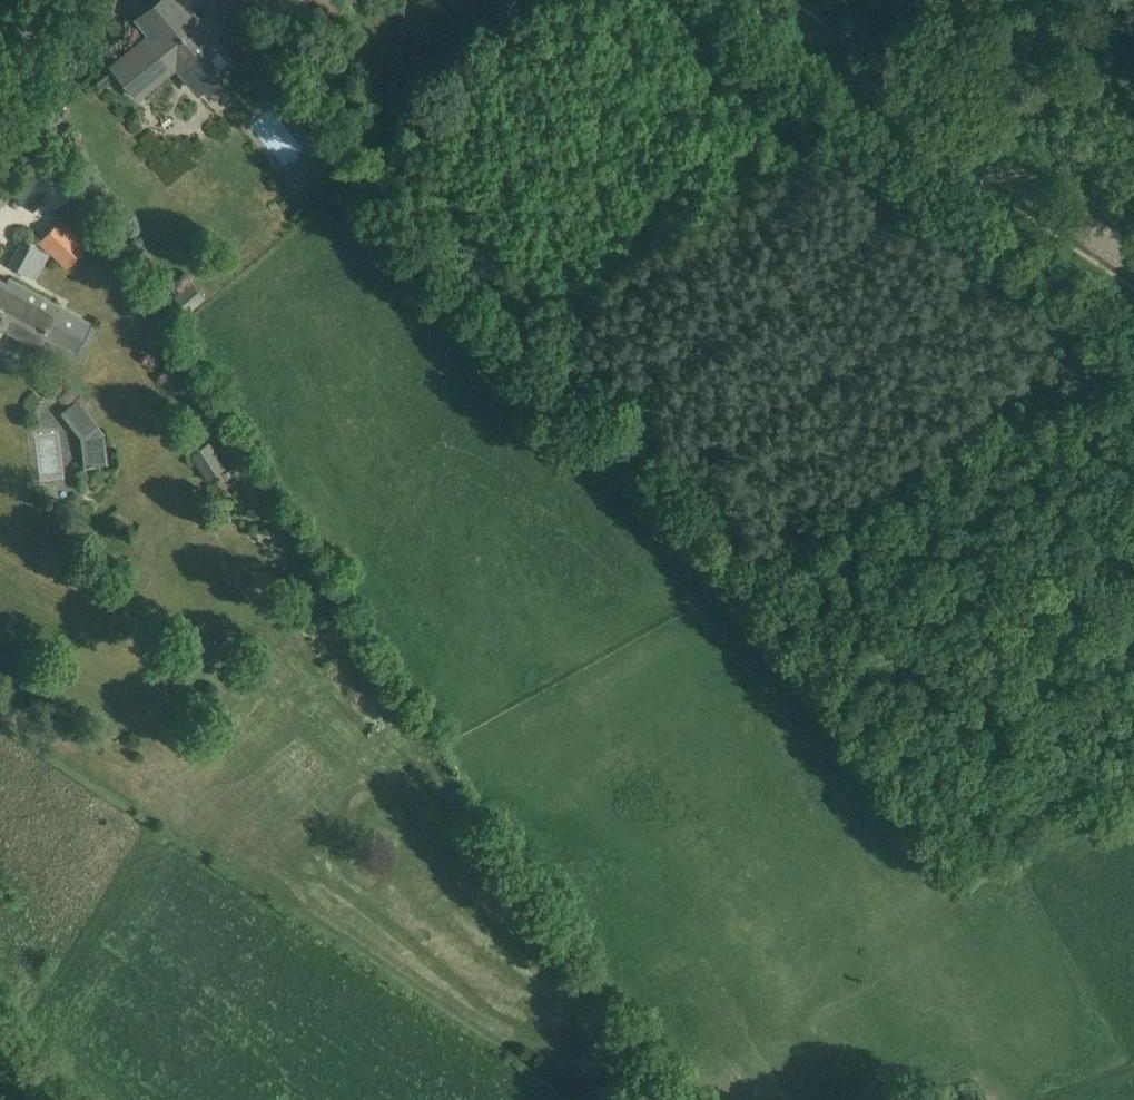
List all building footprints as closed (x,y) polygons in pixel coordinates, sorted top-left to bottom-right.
[(114,68),(136,94),(137,96),(177,62),(199,89),(200,90),(204,86),(221,73),(231,64),(218,49),(188,11),(190,9),(183,0),(160,0),(153,6),(168,24),(114,68)] [(317,128),(309,135),(332,162),(340,156),(317,128)] [(91,243),(61,216),(37,242),(67,269),(91,243)] [(49,253),(22,239),(8,264),(36,278),(49,253)] [(0,287),(0,327),(35,345),(42,332),(77,351),(92,322),(11,280),(6,290),(0,287)] [(190,280),(167,301),(182,318),(205,298),(190,280)] [(226,469),(209,442),(189,455),(206,481),(226,469)]
